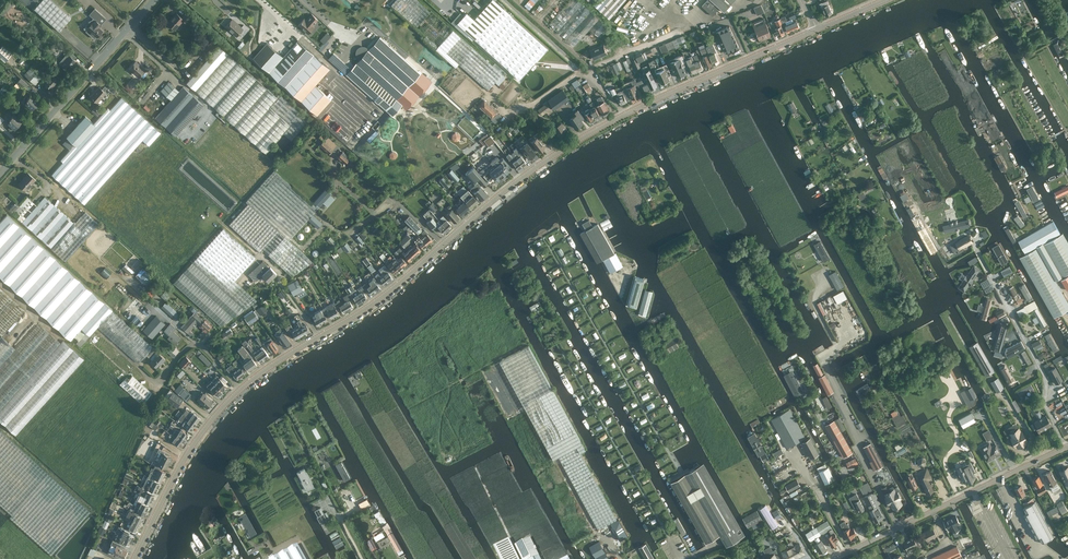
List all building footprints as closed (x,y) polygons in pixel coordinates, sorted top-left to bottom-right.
[(71,18),(51,0),(42,0),(34,9),(59,31),(71,18)] [(457,64),(473,78),(487,90),(501,74),(488,62),(453,30),(448,26),(431,10),(430,11),(417,0),(397,0),(391,6),(457,65),(457,64)] [(494,0),(491,0),(474,19),(466,12),(463,16),(460,13),(451,22),(455,26),(454,26),(466,37),(469,34),(519,80),(548,48),(494,0)] [(578,0),(571,0),(547,26),(581,56),(608,26),(578,0)] [(627,0),(598,0),(594,5),(609,19),(610,20),(627,0)] [(702,6),(713,15),(720,7),(724,11),(734,0),(708,0),(702,6)] [(823,3),(820,4),(821,7),(822,7),(826,16),(832,13),(828,4),(829,4),(828,0),(827,0),(822,2),(823,3)] [(13,5),(9,2),(0,12),(0,14),(2,16),(13,5)] [(761,5),(754,7),(758,15),(764,12),(761,5)] [(633,33),(631,35),(637,39),(657,11),(651,7),(637,28),(634,26),(630,31),(633,33)] [(80,25),(94,38),(96,36),(97,37),(103,31),(99,27),(101,25),(98,22),(103,16),(106,19),(106,18),(95,9),(90,14),(94,18),(91,21),(91,20),(86,26),(88,28),(87,28),(88,29),(86,31),(80,25)] [(187,22),(192,17),(186,12),(182,17),(176,13),(168,23),(175,29),(184,19),(187,22)] [(304,18),(298,25),(305,31),(305,32),(306,33),(307,33),(308,34),(314,27),(313,26),(318,20),(312,14),(307,20),(304,18)] [(790,19),(789,20),(793,30),(799,28),(796,20),(794,21),(792,19),(797,17),(795,14),(789,17),(790,19)] [(785,22),(786,24),(784,25),(788,33),(793,30),(789,20),(787,21),(785,16),(780,17),(782,23),(785,22)] [(763,18),(752,23),(757,33),(754,34),(753,36),(754,38),(756,39),(759,38),(759,39),(766,36),(767,38),(771,36),(763,18)] [(226,26),(237,36),(240,33),(243,36),(249,29),(243,24),(241,27),(232,19),(226,26)] [(775,21),(777,27),(772,30),(774,33),(777,32),(778,36),(785,34),(782,27),(783,26),(780,19),(775,21)] [(729,26),(716,31),(726,53),(739,47),(729,26)] [(324,44),(331,36),(327,32),(320,40),(324,44)] [(333,53),(328,58),(386,111),(396,100),(409,86),(417,94),(430,81),(380,36),(368,50),(367,49),(366,48),(364,47),(363,47),(361,47),(360,48),(359,49),(358,50),(357,51),(357,52),(357,54),(357,55),(358,57),(359,58),(360,58),(350,69),(333,53)] [(683,36),(676,38),(679,44),(685,41),(683,36)] [(680,47),(676,38),(672,40),(673,40),(666,43),(669,51),(675,48),(676,49),(680,47)] [(317,116),(331,100),(315,86),(330,69),(298,40),(283,57),(267,43),(253,58),(317,116)] [(222,42),(187,82),(266,153),(284,134),(291,140),(309,120),(281,95),(222,42)] [(1063,55),(1057,42),(1053,44),(1060,57),(1063,55)] [(660,46),(663,53),(669,51),(666,44),(660,46)] [(713,65),(719,62),(715,53),(717,52),(714,44),(706,47),(710,56),(713,65)] [(590,51),(594,59),(607,54),(603,45),(590,51)] [(707,67),(711,65),(707,53),(708,53),(705,48),(704,45),(700,47),(700,50),(701,49),(704,55),(705,55),(706,56),(702,57),(707,67)] [(0,49),(0,58),(5,62),(10,57),(12,54),(3,46),(0,49)] [(74,59),(77,56),(71,51),(67,55),(69,57),(63,65),(68,70),(76,61),(74,59)] [(696,52),(691,54),(698,71),(703,69),(696,52)] [(642,53),(636,56),(639,63),(645,60),(642,53)] [(698,71),(691,54),(684,57),(687,63),(688,62),(693,73),(698,71)] [(686,62),(682,55),(675,58),(676,60),(670,63),(671,65),(672,68),(673,69),(675,74),(676,73),(677,77),(686,74),(686,73),(685,73),(684,70),(682,64),(686,62)] [(641,67),(636,58),(632,60),(637,69),(641,67)] [(139,77),(146,70),(136,61),(130,68),(139,77)] [(569,67),(574,71),(578,66),(573,62),(569,67)] [(619,74),(615,64),(611,65),(613,70),(611,70),(613,73),(614,73),(615,75),(619,74)] [(664,68),(656,72),(662,84),(670,80),(667,73),(670,72),(667,64),(663,65),(664,68)] [(651,72),(650,69),(648,65),(641,68),(643,72),(651,89),(657,86),(654,78),(653,78),(654,77),(653,77),(651,73),(652,73),(651,72)] [(36,84),(42,77),(31,67),(24,74),(36,84)] [(535,85),(543,85),(543,71),(534,72),(535,85)] [(51,89),(59,80),(54,74),(46,84),(51,89)] [(506,77),(502,74),(495,83),(498,85),(506,77)] [(24,89),(29,84),(21,77),(17,82),(24,89)] [(581,85),(577,79),(572,83),(576,88),(581,85)] [(635,79),(624,84),(626,89),(627,88),(632,99),(636,98),(637,98),(638,97),(639,96),(634,85),(637,84),(636,82),(635,79)] [(637,82),(639,87),(640,86),(643,94),(646,92),(647,93),(651,91),(650,89),(648,83),(644,85),(642,80),(637,82)] [(160,90),(171,100),(155,117),(176,136),(204,105),(183,86),(179,90),(169,81),(160,90)] [(587,92),(592,89),(588,82),(583,86),(587,92)] [(133,90),(127,84),(124,88),(131,93),(133,90)] [(107,94),(110,91),(105,86),(102,89),(99,87),(91,96),(97,102),(106,93),(107,94)] [(409,86),(396,100),(405,108),(417,94),(409,86)] [(617,92),(617,94),(618,96),(621,104),(627,102),(626,101),(631,99),(628,94),(625,87),(624,88),(622,87),(619,88),(618,90),(617,91),(617,92)] [(563,89),(548,100),(554,109),(569,98),(563,89)] [(38,104),(39,103),(37,102),(40,99),(37,96),(36,97),(32,94),(28,98),(27,99),(28,100),(26,103),(29,105),(26,109),(29,111),(32,108),(33,109),(37,104),(38,104)] [(82,141),(63,162),(52,174),(85,204),(143,139),(149,145),(161,132),(122,97),(110,110),(82,141)] [(601,114),(602,114),(603,114),(605,114),(605,112),(609,110),(604,101),(603,101),(601,98),(597,100),(599,104),(596,105),(601,114)] [(497,112),(484,99),(478,105),(492,118),(491,119),(495,123),(496,121),(501,116),(497,113),(497,112)] [(548,115),(554,111),(547,101),(542,104),(544,105),(538,110),(542,115),(546,112),(548,115)] [(600,115),(592,101),(590,102),(592,107),(590,109),(595,118),(600,115)] [(792,113),(797,110),(793,102),(787,105),(792,113)] [(829,102),(826,104),(830,112),(834,110),(829,102)] [(19,117),(15,113),(18,110),(15,107),(12,111),(14,114),(11,118),(10,117),(9,118),(11,120),(8,123),(11,125),(9,128),(11,131),(14,128),(15,129),(20,123),(20,124),(21,122),(20,121),(22,118),(19,116),(19,117)] [(61,160),(63,162),(82,141),(110,110),(108,108),(94,124),(85,116),(66,137),(75,144),(61,160)] [(577,114),(570,118),(576,128),(583,123),(580,118),(583,116),(580,112),(578,109),(575,111),(577,114)] [(588,109),(583,112),(585,114),(585,115),(589,122),(593,119),(592,117),(593,116),(592,113),(591,114),(589,112),(590,111),(589,109),(588,109)] [(225,123),(227,121),(217,112),(215,114),(225,123)] [(562,122),(555,127),(554,127),(560,137),(568,132),(562,122)] [(319,137),(323,140),(319,144),(329,153),(331,150),(335,153),(344,162),(349,158),(346,155),(347,154),(343,151),(342,151),(339,149),(340,148),(323,132),(319,137)] [(452,134),(451,138),(454,140),(457,141),(460,139),(460,135),(458,133),(455,132),(452,134)] [(531,141),(538,152),(544,148),(540,142),(543,140),(537,132),(533,135),(535,138),(531,141)] [(491,160),(498,155),(500,158),(506,154),(496,141),(483,150),(491,160)] [(527,143),(520,148),(528,159),(535,154),(527,143)] [(514,152),(512,153),(522,166),(526,163),(521,156),(522,156),(516,148),(513,150),(514,152)] [(509,154),(506,156),(509,160),(511,163),(512,163),(518,170),(522,166),(512,153),(510,155),(509,154)] [(479,171),(486,179),(489,177),(490,179),(493,176),(496,180),(498,179),(500,177),(500,178),(501,178),(501,177),(502,177),(503,177),(503,176),(504,176),(504,175),(505,175),(505,174),(508,171),(505,167),(508,164),(502,157),(500,160),(497,157),(479,171)] [(456,163),(449,167),(453,171),(459,167),(456,163)] [(486,182),(480,174),(473,166),(465,173),(469,178),(473,183),(477,179),(484,187),(488,184),(486,182)] [(274,170),(246,201),(248,203),(289,241),(308,220),(318,228),(322,223),(313,214),(317,210),(322,204),(323,203),(328,207),(335,199),(334,198),(331,195),(332,193),(329,191),(326,188),(313,202),(311,204),(274,170)] [(460,179),(451,170),(447,173),(455,183),(460,179)] [(27,190),(35,180),(28,174),(20,183),(27,190)] [(450,186),(443,177),(439,181),(446,189),(450,186)] [(477,182),(473,185),(484,197),(487,194),(481,186),(478,189),(477,187),(479,185),(477,182)] [(484,197),(473,185),(470,189),(472,191),(474,189),(476,191),(473,193),(480,201),(484,197)] [(463,186),(458,191),(461,195),(460,196),(471,208),(478,202),(468,190),(467,190),(463,186)] [(1054,192),(1057,197),(1067,192),(1067,186),(1066,187),(1066,186),(1062,187),(1062,188),(1054,192)] [(864,190),(858,193),(860,199),(867,197),(864,190)] [(1038,211),(1044,208),(1035,192),(1030,195),(1038,211)] [(16,201),(9,210),(13,213),(66,261),(99,224),(85,212),(75,223),(45,196),(39,203),(38,201),(35,204),(28,197),(19,206),(18,205),(19,204),(16,201)] [(440,207),(447,201),(443,197),(436,203),(440,207)] [(438,208),(432,202),(430,199),(425,203),(428,206),(433,212),(438,208)] [(839,203),(838,200),(829,205),(831,208),(839,203)] [(456,209),(462,216),(470,209),(464,202),(459,206),(456,204),(452,207),(455,210),(456,209)] [(1016,204),(1024,218),(1027,216),(1020,202),(1016,204)] [(248,203),(229,224),(261,253),(263,250),(292,276),(313,262),(289,241),(248,203)] [(454,222),(459,218),(452,209),(446,214),(454,222)] [(71,340),(74,336),(79,340),(76,343),(80,346),(120,383),(119,384),(142,404),(152,393),(130,373),(135,366),(95,330),(98,327),(138,363),(146,355),(153,347),(113,310),(93,291),(7,214),(0,222),(0,276),(71,340)] [(409,215),(404,219),(418,234),(423,230),(409,215)] [(448,222),(447,220),(442,215),(440,218),(441,219),(443,221),(441,223),(447,229),(448,229),(451,226),(448,222)] [(1018,216),(1014,219),(1021,227),(1025,225),(1018,216)] [(432,218),(427,223),(432,228),(435,225),(439,229),(443,233),(447,229),(441,223),(439,224),(437,222),(436,223),(432,218)] [(949,224),(943,226),(945,232),(970,226),(968,219),(957,222),(949,224)] [(598,223),(593,226),(589,220),(582,223),(586,230),(580,233),(596,263),(603,259),(611,273),(623,266),(616,253),(615,253),(598,223)] [(1037,248),(1020,258),(1054,318),(1067,311),(1067,304),(1055,281),(1062,277),(1067,274),(1067,243),(1063,234),(1044,244),(1043,243),(1060,234),(1053,221),(1018,241),(1025,254),(1036,247),(1037,248)] [(1013,244),(1016,242),(1008,227),(1005,230),(1013,244)] [(245,309),(257,300),(235,280),(256,257),(224,228),(193,262),(173,283),(221,326),(245,309)] [(421,232),(423,233),(424,235),(422,237),(428,244),(433,240),(427,234),(428,233),(424,229),(421,232)] [(362,230),(359,233),(364,239),(367,236),(362,230)] [(405,247),(413,240),(407,234),(399,241),(405,247)] [(422,237),(421,238),(418,235),(413,240),(418,245),(419,244),(423,248),(428,244),(422,237)] [(959,241),(962,247),(972,242),(968,236),(959,241)] [(411,244),(410,245),(417,254),(421,250),(415,244),(413,246),(411,244)] [(999,244),(993,248),(1002,264),(1008,260),(999,244)] [(417,254),(410,245),(408,247),(410,249),(408,251),(413,257),(417,254)] [(410,261),(413,257),(408,251),(405,253),(403,251),(402,252),(410,261)] [(403,267),(395,258),(394,257),(392,258),(394,260),(391,262),(393,264),(399,270),(401,268),(403,267)] [(396,257),(395,258),(403,267),(407,263),(401,257),(398,259),(396,257)] [(976,257),(968,262),(970,266),(978,261),(976,257)] [(370,261),(376,268),(378,266),(371,259),(370,261)] [(263,260),(257,266),(252,270),(248,274),(255,282),(259,278),(262,275),(268,281),(276,274),(274,272),(270,267),(269,268),(263,260)] [(371,264),(369,261),(365,264),(367,267),(372,273),(376,270),(371,264)] [(391,262),(389,264),(388,265),(395,274),(399,270),(393,264),(391,262)] [(134,271),(126,264),(122,268),(129,274),(131,272),(132,273),(134,271)] [(962,280),(963,281),(958,287),(964,292),(969,285),(970,286),(973,281),(972,280),(980,269),(974,265),(966,276),(965,275),(962,280)] [(386,266),(380,271),(383,275),(388,282),(393,278),(388,272),(389,270),(386,266)] [(105,267),(100,273),(106,279),(112,273),(105,267)] [(136,276),(141,281),(149,272),(143,267),(136,276)] [(149,273),(141,281),(149,288),(157,279),(149,273)] [(378,274),(375,276),(379,282),(380,281),(384,285),(388,282),(383,275),(380,277),(378,274)] [(838,275),(832,279),(838,291),(845,287),(838,275)] [(635,276),(627,303),(636,306),(642,283),(644,278),(635,276)] [(380,289),(377,284),(378,283),(373,277),(368,281),(369,282),(371,285),(376,292),(380,289)] [(297,280),(288,285),(293,295),(302,290),(297,280)] [(376,292),(371,285),(369,282),(368,281),(362,286),(365,290),(367,289),(372,295),(376,292)] [(1027,300),(1032,297),(1024,284),(1019,287),(1027,300)] [(363,301),(358,294),(355,290),(352,285),(349,287),(352,291),(349,294),(350,295),(352,299),(353,298),(354,299),(358,305),(363,301)] [(152,298),(158,292),(153,287),(147,293),(152,298)] [(16,434),(84,359),(63,340),(61,342),(39,323),(15,348),(2,336),(25,310),(0,288),(0,420),(16,434)] [(287,298),(281,290),(278,293),(282,299),(284,297),(286,300),(287,298)] [(645,290),(639,313),(646,315),(653,292),(647,290),(645,290)] [(362,291),(360,292),(358,294),(363,301),(367,298),(363,292),(362,291)] [(166,300),(169,297),(165,292),(161,296),(166,300)] [(353,307),(348,299),(350,297),(348,294),(343,297),(346,302),(344,303),(349,310),(353,307)] [(342,304),(340,301),(339,299),(337,300),(335,297),(333,299),(334,302),(337,307),(338,307),(338,308),(340,307),(344,313),(349,310),(344,303),(342,304)] [(980,318),(986,320),(993,299),(986,297),(980,318)] [(653,298),(647,320),(654,322),(660,300),(653,298)] [(1028,313),(1038,307),(1034,301),(1024,306),(1028,313)] [(166,302),(162,307),(176,320),(180,315),(166,302)] [(334,302),(329,305),(335,316),(339,313),(336,308),(337,307),(334,302)] [(257,309),(260,315),(267,310),(264,304),(257,309)] [(329,305),(325,307),(326,307),(323,309),(325,312),(326,311),(330,319),(335,316),(329,305)] [(144,320),(151,311),(146,307),(139,315),(144,320)] [(204,321),(196,313),(198,311),(194,307),(192,309),(191,310),(193,312),(186,320),(187,320),(188,322),(183,328),(187,332),(196,321),(200,325),(199,326),(204,330),(205,329),(207,331),(211,327),(208,325),(210,323),(206,320),(204,321)] [(1038,322),(1039,321),(1042,327),(1046,324),(1037,308),(1033,311),(1036,317),(1038,322)] [(327,320),(323,313),(325,312),(323,309),(321,310),(316,312),(322,323),(327,320)] [(999,318),(1006,314),(1003,309),(996,313),(999,318)] [(244,318),(245,319),(247,321),(249,324),(259,318),(254,311),(244,318)] [(322,323),(316,312),(315,313),(317,316),(313,318),(318,326),(318,325),(319,326),(321,325),(321,324),(322,323)] [(153,338),(166,324),(156,315),(148,324),(145,327),(143,330),(153,338)] [(299,319),(297,321),(297,322),(300,326),(304,333),(308,331),(304,323),(302,324),(299,319)] [(290,324),(285,327),(289,333),(291,332),(295,338),(302,335),(304,333),(300,326),(297,322),(295,323),(294,325),(295,326),(296,327),(293,328),(290,324)] [(170,323),(168,326),(163,330),(169,336),(168,337),(175,344),(180,338),(173,331),(176,328),(170,323)] [(1009,325),(1002,323),(995,349),(1001,351),(1009,325)] [(226,339),(234,334),(230,328),(222,333),(226,339)] [(1045,329),(1041,331),(1050,347),(1054,345),(1045,329)] [(275,333),(284,346),(290,342),(282,332),(278,335),(276,332),(275,333)] [(665,355),(682,346),(676,336),(660,345),(665,355)] [(259,346),(263,343),(258,337),(255,339),(259,346)] [(267,348),(268,347),(273,354),(279,349),(274,343),(273,343),(270,338),(263,342),(267,348)] [(1034,348),(1042,344),(1039,339),(1032,344),(1034,348)] [(242,343),(250,352),(253,350),(245,340),(242,343)] [(1014,345),(1018,352),(1025,348),(1021,341),(1014,345)] [(977,342),(969,347),(986,376),(994,372),(977,342)] [(528,345),(499,362),(554,459),(559,457),(577,447),(581,453),(586,450),(528,345)] [(158,352),(153,357),(158,351),(153,347),(146,355),(151,360),(150,361),(158,368),(166,358),(158,352)] [(252,357),(244,347),(240,350),(247,359),(253,367),(257,364),(252,357)] [(263,347),(260,348),(258,350),(264,359),(269,356),(264,349),(263,347)] [(258,350),(256,352),(254,353),(255,355),(260,362),(264,359),(258,350)] [(217,357),(221,363),(226,358),(222,353),(217,357)] [(211,363),(201,354),(199,357),(208,366),(211,363)] [(186,357),(180,364),(185,369),(191,362),(186,357)] [(1058,361),(1061,367),(1067,363),(1067,362),(1067,360),(1065,357),(1058,361)] [(248,370),(253,367),(247,359),(243,362),(248,370)] [(238,368),(236,369),(242,376),(247,371),(242,365),(241,366),(236,361),(234,363),(238,368)] [(235,370),(231,365),(226,368),(231,374),(232,373),(237,379),(242,376),(236,369),(235,370)] [(1014,381),(1005,365),(1000,368),(1009,384),(1014,381)] [(1055,368),(1049,371),(1056,384),(1062,380),(1055,368)] [(180,378),(185,373),(182,370),(177,376),(180,378)] [(797,396),(804,392),(793,371),(786,374),(784,375),(795,397),(797,396)] [(968,397),(974,394),(963,373),(958,375),(964,387),(963,387),(968,397)] [(217,375),(212,380),(223,391),(228,386),(217,375)] [(834,391),(825,375),(819,378),(828,394),(834,391)] [(997,393),(1004,389),(998,378),(991,382),(997,393)] [(218,396),(223,391),(212,380),(207,386),(218,396)] [(187,401),(193,395),(180,383),(174,390),(187,401)] [(859,395),(870,388),(867,384),(856,391),(859,395)] [(183,399),(173,391),(170,389),(169,391),(166,394),(164,397),(167,399),(178,407),(183,399)] [(196,397),(196,398),(207,408),(213,402),(201,391),(196,397)] [(1015,400),(1012,401),(1018,412),(1021,410),(1015,400)] [(896,409),(899,413),(893,416),(898,425),(907,421),(900,407),(896,409)] [(192,411),(191,413),(186,409),(183,413),(186,415),(187,415),(190,417),(191,417),(198,423),(201,418),(194,413),(192,411)] [(771,420),(787,448),(805,438),(806,438),(790,409),(771,420)] [(965,429),(978,422),(973,413),(961,420),(965,429)] [(1046,415),(1035,421),(1040,431),(1051,425),(1046,415)] [(191,431),(198,423),(191,417),(190,417),(184,426),(191,431)] [(842,433),(846,430),(840,419),(836,422),(842,433)] [(158,425),(155,423),(152,421),(149,425),(152,427),(152,428),(155,430),(158,425)] [(1010,439),(1014,446),(1016,444),(1016,446),(1018,445),(1019,447),(1028,442),(1027,440),(1028,439),(1027,438),(1029,437),(1026,431),(1024,432),(1023,431),(1022,431),(1020,428),(1011,432),(1013,436),(1012,437),(1012,438),(1010,439)] [(176,429),(175,431),(186,438),(189,434),(181,429),(180,431),(176,429)] [(12,514),(10,517),(52,555),(90,512),(0,430),(0,504),(12,514)] [(186,438),(175,431),(172,435),(183,442),(186,438)] [(172,435),(170,433),(169,436),(170,437),(169,439),(168,440),(172,442),(173,441),(180,446),(183,442),(172,435)] [(747,437),(758,456),(764,452),(754,433),(747,437)] [(810,437),(803,442),(812,457),(819,453),(810,437)] [(874,470),(883,466),(871,443),(864,447),(871,461),(870,462),(874,470)] [(980,448),(987,461),(1001,454),(996,445),(991,447),(989,443),(980,448)] [(898,456),(907,451),(905,446),(896,451),(898,456)] [(559,457),(598,529),(617,519),(581,453),(577,447),(559,457)] [(162,453),(160,458),(170,463),(171,461),(171,459),(172,457),(168,455),(169,453),(162,450),(161,452),(162,453)] [(764,462),(769,459),(766,453),(760,456),(764,462)] [(849,468),(858,463),(855,457),(846,462),(849,468)] [(170,463),(160,458),(157,463),(156,462),(154,464),(161,468),(163,466),(166,468),(167,467),(169,466),(170,463)] [(350,478),(341,462),(336,465),(345,481),(350,478)] [(975,477),(973,473),(975,472),(971,462),(966,465),(967,467),(963,469),(962,467),(957,469),(956,469),(954,470),(959,480),(961,478),(964,477),(966,481),(969,480),(972,479),(972,478),(975,477)] [(1042,472),(1052,468),(1049,462),(1040,466),(1042,472)] [(158,466),(153,464),(151,463),(148,469),(163,476),(166,472),(161,469),(162,468),(158,466)] [(741,538),(699,466),(671,482),(706,543),(720,535),(726,546),(741,538)] [(1060,470),(1062,475),(1063,476),(1062,476),(1062,477),(1063,477),(1064,478),(1063,478),(1064,478),(1064,479),(1064,480),(1067,484),(1067,483),(1067,466),(1065,468),(1064,468),(1063,468),(1063,469),(1060,470)] [(834,479),(828,467),(819,472),(825,484),(834,479)] [(921,483),(927,494),(935,491),(930,480),(932,479),(927,468),(915,474),(920,484),(921,483)] [(163,476),(148,469),(146,474),(153,478),(154,477),(161,480),(163,476)] [(298,472),(307,490),(313,486),(304,469),(298,472)] [(1059,488),(1056,482),(1050,470),(1043,474),(1052,492),(1059,488)] [(780,471),(774,474),(778,481),(784,477),(780,471)] [(147,482),(145,481),(145,482),(143,485),(142,485),(141,487),(139,485),(141,483),(131,478),(132,476),(127,474),(125,478),(130,481),(137,484),(137,485),(149,490),(149,489),(155,492),(158,487),(147,482)] [(153,478),(146,474),(145,474),(142,479),(147,482),(158,487),(160,483),(154,480),(155,479),(153,478)] [(907,479),(912,490),(918,487),(913,476),(907,479)] [(1032,479),(1037,487),(1040,485),(1041,485),(1043,484),(1038,476),(1032,479)] [(800,486),(797,480),(786,486),(789,492),(800,486)] [(864,493),(871,490),(867,484),(861,487),(864,493)] [(154,494),(148,491),(149,490),(137,485),(134,490),(138,492),(152,499),(154,494)] [(1025,494),(1025,493),(1021,485),(1019,486),(1016,486),(1015,489),(1019,496),(1022,495),(1023,495),(1025,494)] [(886,486),(880,488),(883,494),(885,493),(887,497),(886,497),(887,499),(889,504),(891,503),(893,508),(902,504),(902,503),(899,499),(901,498),(896,490),(891,493),(890,490),(889,490),(888,491),(886,486)] [(1036,491),(1039,495),(1047,490),(1045,486),(1036,491)] [(884,517),(877,503),(876,501),(879,500),(874,491),(861,498),(868,511),(870,510),(875,521),(884,517)] [(152,499),(138,492),(137,496),(135,495),(134,497),(137,498),(143,502),(144,501),(150,504),(152,499)] [(864,508),(859,499),(857,494),(850,498),(854,507),(856,506),(859,511),(864,508)] [(117,496),(115,495),(113,500),(120,503),(121,501),(120,500),(122,497),(118,495),(117,496)] [(149,506),(143,503),(143,502),(137,498),(134,503),(134,504),(136,505),(146,510),(149,506)] [(368,498),(359,502),(362,508),(371,504),(368,498)] [(775,504),(771,499),(768,501),(765,510),(771,512),(772,511),(775,504)] [(1023,504),(1024,507),(1034,502),(1033,499),(1023,504)] [(1062,514),(1067,511),(1062,501),(1057,505),(1062,514)] [(1054,536),(1035,502),(1023,508),(1026,514),(1024,515),(1036,538),(1039,537),(1042,543),(1054,536)] [(146,510),(136,505),(133,510),(133,511),(138,513),(138,512),(144,515),(146,510)] [(1049,516),(1059,511),(1056,506),(1047,512),(1049,516)] [(317,517),(324,513),(320,507),(314,510),(317,517)] [(784,525),(787,523),(777,509),(764,517),(774,533),(784,527),(784,525)] [(137,514),(129,510),(126,515),(131,517),(130,518),(140,523),(143,518),(136,515),(137,514)] [(757,510),(742,518),(748,528),(763,520),(757,510)] [(381,526),(386,524),(379,511),(374,514),(381,526)] [(959,522),(956,515),(944,521),(949,530),(952,529),(953,531),(955,530),(956,531),(957,530),(959,529),(956,524),(959,522)] [(218,527),(220,524),(217,523),(215,522),(216,519),(214,519),(215,518),(211,516),(207,523),(211,525),(214,526),(215,523),(216,524),(215,526),(218,527)] [(252,539),(258,535),(247,516),(241,519),(252,539)] [(140,523),(130,518),(130,519),(131,519),(129,523),(128,522),(138,527),(140,523)] [(682,535),(686,532),(677,518),(674,520),(682,535)] [(611,524),(613,529),(621,525),(618,520),(611,524)] [(829,530),(832,528),(827,520),(816,527),(821,535),(829,530)] [(857,533),(854,527),(850,529),(848,523),(846,524),(845,521),(840,523),(844,530),(843,530),(848,539),(849,539),(851,538),(851,537),(854,536),(853,535),(857,533)] [(138,527),(128,522),(126,528),(130,530),(130,529),(136,532),(138,527)] [(967,530),(966,530),(964,524),(959,526),(962,532),(960,532),(960,534),(956,536),(958,540),(966,536),(967,537),(970,535),(968,530),(967,530)] [(621,525),(613,529),(620,541),(627,536),(621,525)] [(106,529),(100,526),(97,533),(103,536),(106,529)] [(821,535),(816,527),(805,533),(810,542),(814,539),(818,536),(821,535)] [(835,545),(838,543),(836,540),(839,539),(832,528),(829,530),(831,534),(826,537),(832,547),(833,546),(834,547),(835,546),(835,545)] [(928,540),(937,536),(932,528),(924,532),(928,540)] [(124,529),(121,535),(132,540),(134,535),(128,533),(129,531),(124,529)] [(391,531),(386,534),(397,553),(402,551),(391,531)] [(132,540),(121,535),(118,533),(115,538),(118,539),(122,541),(129,545),(132,540)] [(376,542),(385,538),(383,533),(374,537),(376,542)] [(514,545),(522,558),(541,558),(530,537),(514,545)] [(913,537),(908,540),(912,547),(917,545),(918,548),(921,547),(917,539),(915,540),(913,537)] [(341,538),(333,541),(336,548),(344,546),(341,538)] [(509,538),(494,546),(500,558),(519,558),(509,538)] [(116,553),(115,555),(123,558),(128,550),(123,547),(124,545),(113,540),(111,544),(112,544),(109,549),(116,553)] [(596,558),(607,558),(609,558),(599,540),(589,546),(595,558),(596,558)] [(814,545),(820,553),(827,549),(821,540),(814,545)] [(908,549),(912,547),(908,540),(903,542),(905,545),(903,546),(907,554),(910,552),(908,549)] [(367,543),(372,553),(377,550),(372,541),(367,543)] [(797,558),(798,558),(800,557),(799,556),(804,553),(798,542),(794,545),(792,541),(788,543),(797,558)] [(639,547),(646,558),(652,558),(654,558),(646,543),(639,547)] [(788,543),(784,545),(786,548),(782,551),(786,558),(797,558),(788,543)] [(297,544),(269,558),(305,558),(297,544)] [(961,555),(957,546),(932,558),(933,558),(953,558),(961,555)] [(90,548),(88,554),(94,556),(96,551),(90,548)] [(767,558),(777,558),(776,557),(779,556),(775,550),(769,553),(771,556),(767,558)]
